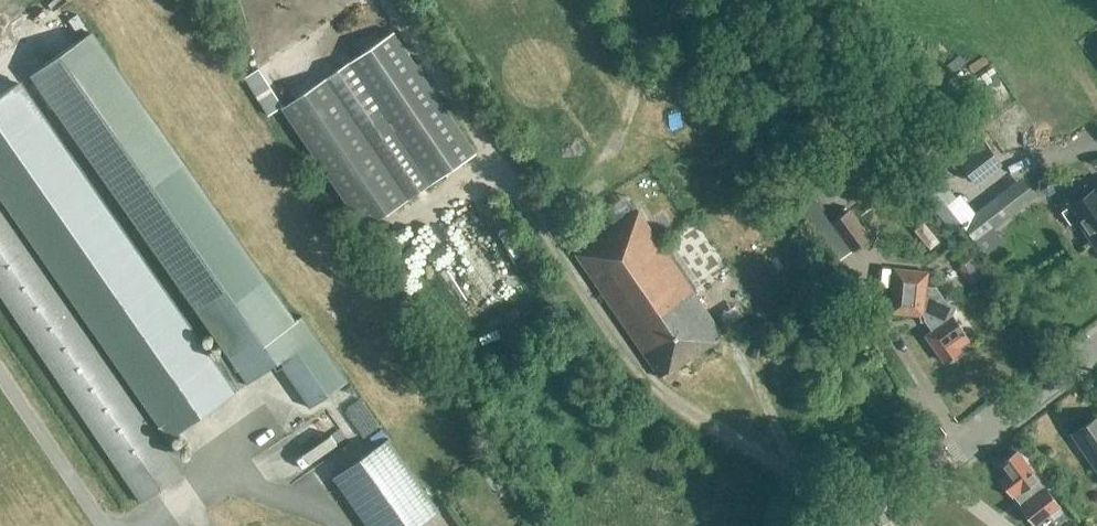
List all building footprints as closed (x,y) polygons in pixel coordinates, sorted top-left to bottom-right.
[(279,110),(362,230),(474,153),(391,32),(279,110)] [(345,382),(327,356),(300,317),(293,322),(91,33),(30,76),(223,352),(218,356),(240,387),(276,362),(308,408),(345,382)] [(988,71),(1005,94),(1022,82),(1005,59),(988,71)] [(243,77),(268,115),(284,105),(258,67),(243,77)] [(218,356),(212,360),(19,84),(0,97),(0,200),(96,336),(108,354),(167,438),(240,387),(218,356)] [(999,166),(980,139),(969,125),(943,145),(973,185),(999,166)] [(947,204),(962,223),(976,242),(1035,197),(1020,178),(975,213),(960,193),(947,204)] [(1090,192),(1084,184),(1056,202),(1070,223),(1077,218),(1096,248),(1096,187),(1090,192)] [(183,474),(0,204),(0,293),(141,501),(183,474)] [(830,224),(851,253),(870,239),(859,225),(865,220),(855,206),(830,224)] [(660,377),(723,334),(639,211),(576,254),(660,377)] [(983,274),(972,258),(959,267),(970,283),(983,274)] [(891,269),(890,282),(887,315),(923,318),(932,331),(926,335),(945,362),(948,360),(951,361),(957,357),(958,353),(960,351),(957,347),(969,339),(953,316),(954,306),(944,303),(933,288),(925,287),(926,272),(891,269)] [(863,342),(858,346),(862,351),(867,348),(863,342)] [(365,412),(381,405),(373,388),(357,396),(365,412)] [(310,439),(302,445),(311,457),(348,429),(329,405),(300,426),(310,439)] [(1069,435),(1096,476),(1096,416),(1069,435)] [(367,525),(419,525),(440,511),(388,437),(333,477),(367,525)] [(1001,463),(998,466),(1005,474),(1000,478),(1035,524),(1037,525),(1052,525),(1055,524),(1048,514),(1059,505),(1045,487),(1045,488),(1038,478),(1017,451),(1001,463)]
